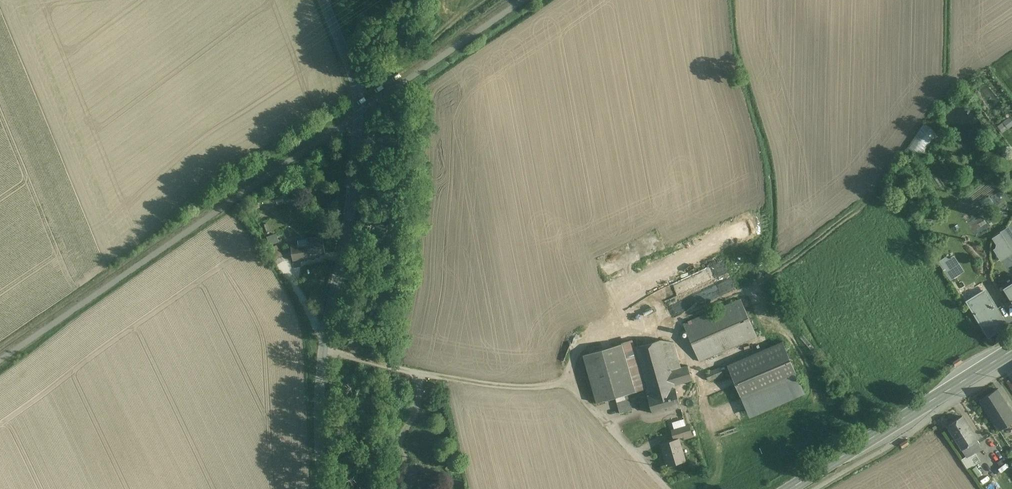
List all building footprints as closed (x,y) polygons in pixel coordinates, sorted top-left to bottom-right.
[(923,154),(937,132),(923,123),(909,145),(923,154)] [(268,152),(262,156),(265,161),(271,157),(268,152)] [(998,210),(1004,218),(1011,211),(1011,199),(998,210)] [(990,238),(995,247),(991,249),(999,261),(1011,254),(1011,253),(999,232),(990,238)] [(323,236),(308,238),(309,248),(310,258),(316,257),(316,254),(325,253),(323,236)] [(309,248),(298,249),(298,244),(291,245),(293,260),(310,258),(309,248)] [(276,245),(267,250),(274,261),(282,256),(276,245)] [(957,274),(948,261),(943,265),(951,278),(957,274)] [(993,288),(983,272),(977,276),(987,292),(993,288)] [(1000,287),(1011,306),(1011,280),(1000,287)] [(991,313),(980,296),(971,302),(982,319),(981,320),(989,332),(1006,322),(998,309),(991,313)] [(741,299),(683,324),(699,361),(757,336),(741,299)] [(982,319),(971,302),(967,304),(978,321),(981,320),(982,319)] [(662,339),(634,347),(646,389),(648,395),(675,387),(675,385),(692,380),(688,366),(681,368),(670,371),(667,357),(677,354),(674,342),(662,340),(662,339)] [(634,347),(632,340),(622,343),(635,392),(646,389),(634,347)] [(622,343),(583,354),(597,402),(615,397),(627,394),(635,392),(622,343)] [(782,343),(729,365),(741,394),(794,372),(782,343)] [(677,354),(667,357),(670,371),(681,368),(677,354)] [(720,367),(702,375),(705,382),(723,375),(720,367)] [(794,372),(741,394),(751,417),(804,394),(794,372)] [(675,387),(648,395),(653,413),(680,406),(675,387)] [(997,389),(980,400),(1000,431),(1011,423),(1011,413),(997,389)] [(627,394),(615,397),(620,413),(632,410),(627,394)] [(980,443),(962,416),(947,426),(962,449),(969,445),(974,452),(980,447),(978,444),(980,443)] [(672,423),(674,430),(685,427),(683,419),(672,423)] [(674,438),(684,435),(685,438),(692,436),(689,426),(685,427),(674,430),(672,431),(674,438)] [(679,439),(661,444),(667,463),(666,464),(666,465),(667,464),(667,465),(685,460),(679,439)] [(1011,450),(1007,443),(1003,445),(1007,452),(1011,450)] [(969,445),(962,449),(966,456),(974,452),(969,445)] [(966,456),(962,459),(967,468),(979,460),(974,452),(966,456)]
